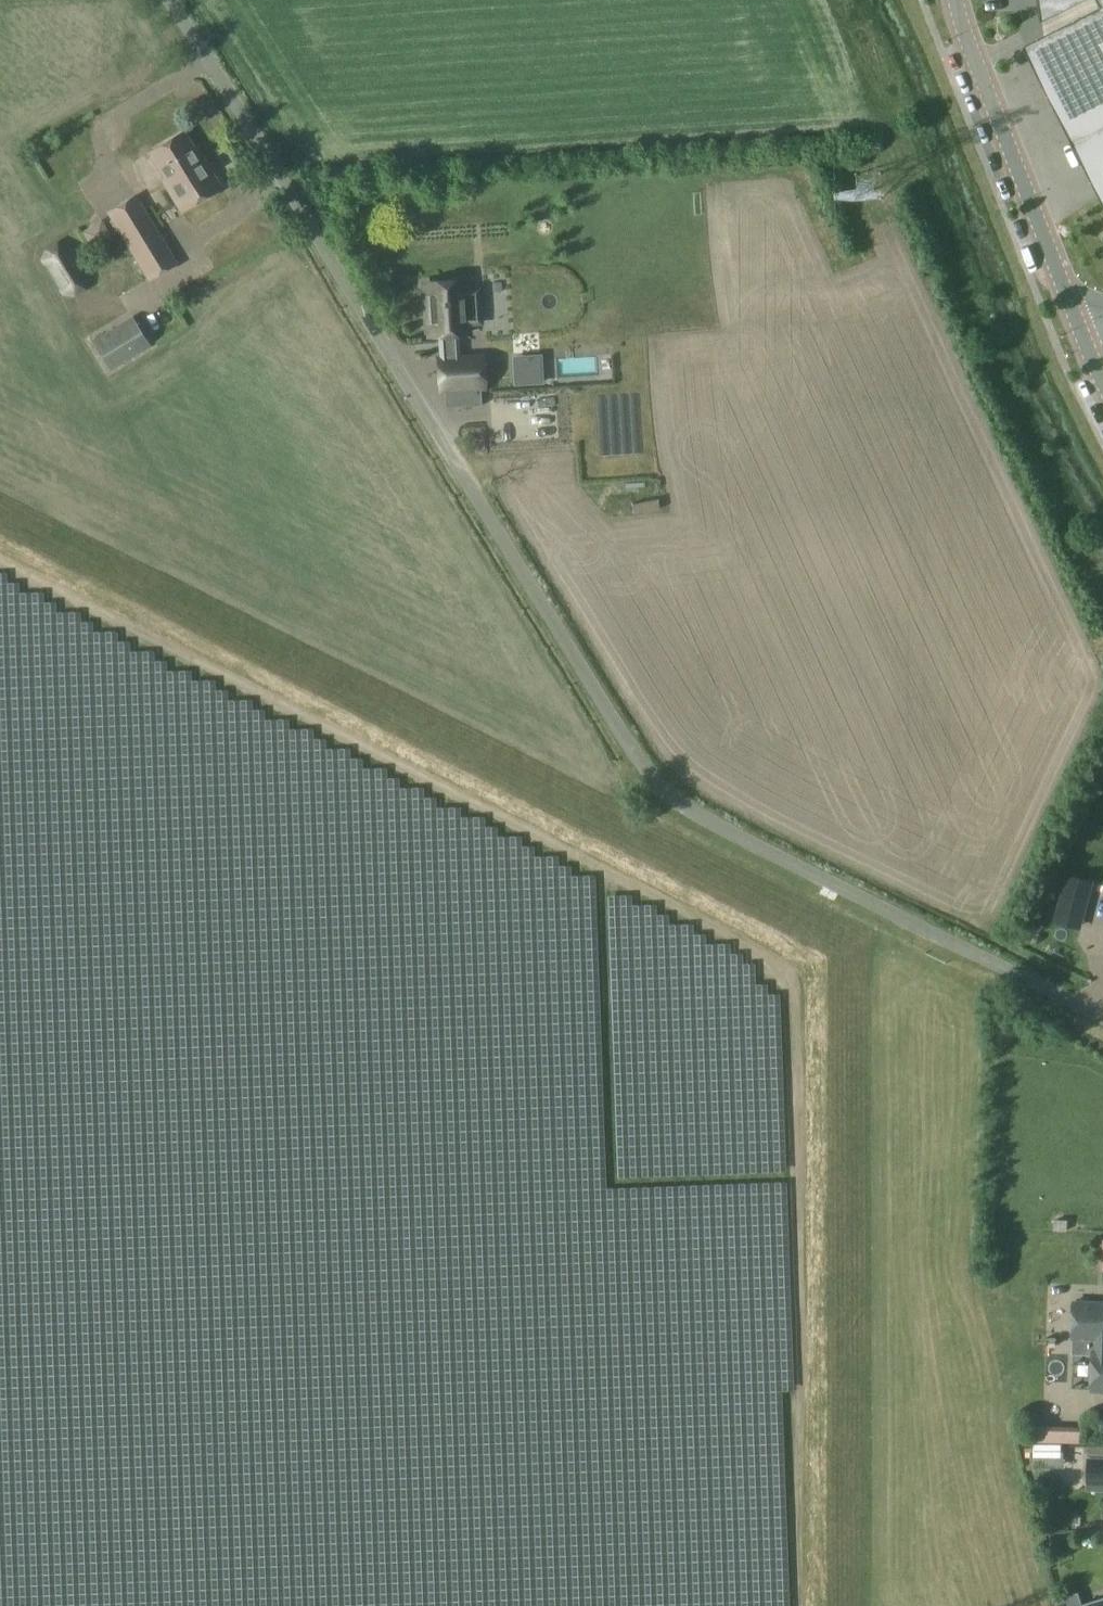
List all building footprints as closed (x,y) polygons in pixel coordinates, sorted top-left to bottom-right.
[(1102,7),(1025,46),(1026,49),(1028,48),(1027,47),(1102,8),(1102,0),(1099,0),(1102,7)] [(1063,7),(1041,18),(1042,22),(1085,0),(1062,0),(1063,7)] [(1075,142),(1074,141),(1073,142),(1102,201),(1102,128),(1075,142)] [(161,179),(180,211),(221,186),(201,154),(199,156),(183,131),(148,153),(163,178),(161,179)] [(135,196),(108,213),(149,280),(177,262),(135,196)] [(84,288),(87,280),(66,245),(57,244),(46,250),(43,258),(65,293),(73,294),(84,288)] [(465,282),(423,284),(426,334),(441,333),(442,358),(456,357),(454,333),(468,332),(468,324),(478,323),(477,291),(466,291),(465,282)] [(526,311),(481,312),(481,337),(526,336),(526,311)] [(93,341),(110,369),(148,346),(132,318),(93,341)] [(442,358),(438,358),(440,391),(444,391),(469,389),(470,402),(481,401),(480,388),(484,388),(482,356),(456,357),(442,358)] [(541,382),(540,356),(513,358),(515,384),(541,382)] [(578,422),(488,426),(489,437),(476,438),(477,449),(611,443),(609,392),(587,393),(588,407),(578,408),(578,422)] [(1092,890),(1094,880),(1066,873),(1063,883),(1092,890)] [(185,961),(207,940),(194,927),(172,947),(185,961)] [(18,990),(33,1007),(99,1033),(109,1044),(136,1054),(152,1013),(139,1008),(135,1004),(148,971),(133,965),(121,976),(107,971),(90,986),(60,974),(54,967),(59,953),(46,948),(42,958),(34,955),(46,968),(30,962),(28,964),(18,990)] [(99,1433),(116,1195),(82,1193),(69,1372),(65,1372),(64,1387),(56,1362),(17,1359),(51,1348),(64,1169),(0,1164),(0,1412),(77,1417),(89,1404),(99,1433)] [(1074,1303),(1072,1338),(1098,1339),(1097,1352),(1093,1351),(1092,1390),(1102,1391),(1102,1304),(1074,1303)] [(1058,1467),(1059,1445),(1033,1444),(1032,1465),(1058,1467)] [(1087,1458),(1087,1483),(1102,1483),(1102,1458),(1087,1458)] [(88,1486),(54,1481),(51,1496),(53,1496),(50,1514),(68,1517),(67,1527),(47,1525),(36,1605),(71,1605),(88,1486)] [(1074,1605),(1102,1605),(1102,1596),(1074,1605)]
